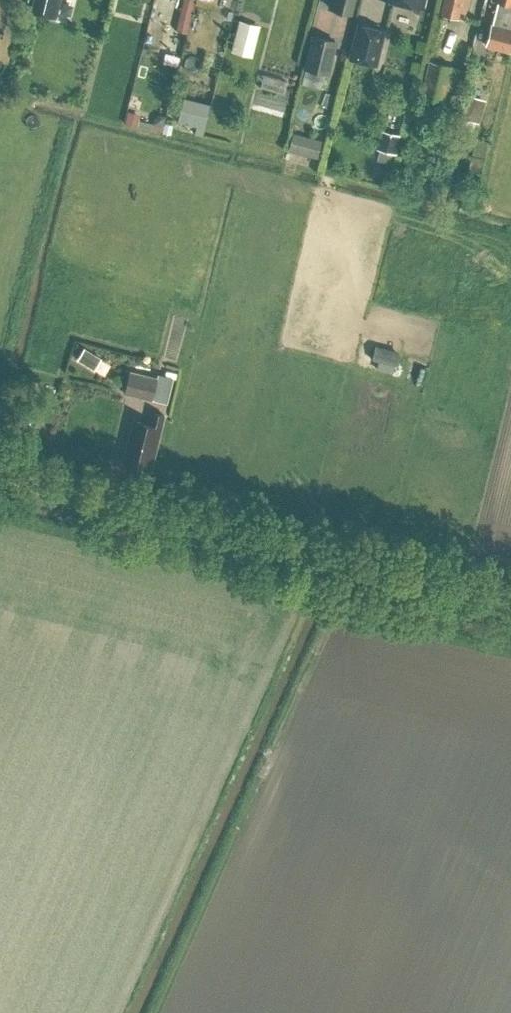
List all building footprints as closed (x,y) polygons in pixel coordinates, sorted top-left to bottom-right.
[(2,30),(9,0),(0,0),(0,29),(2,30)] [(31,11),(52,17),(56,0),(34,0),(31,11)] [(180,15),(190,18),(195,0),(183,0),(180,15)] [(328,7),(349,13),(352,0),(330,0),(328,7)] [(441,13),(463,18),(467,0),(445,0),(441,13)] [(492,22),(490,22),(485,44),(510,51),(510,48),(510,0),(498,0),(492,22)] [(238,19),(230,50),(252,55),(260,25),(238,19)] [(377,64),(386,28),(357,21),(348,57),(377,64)] [(329,72),(337,40),(311,33),(303,66),(329,72)] [(443,99),(452,64),(429,59),(420,93),(443,99)] [(465,93),(458,115),(480,122),(487,100),(465,93)] [(399,153),(404,135),(382,129),(377,147),(399,153)] [(292,131),(288,150),(316,157),(321,138),(292,131)] [(371,359),(394,365),(399,350),(375,344),(371,359)] [(94,370),(101,357),(84,347),(76,359),(94,370)] [(158,376),(130,369),(124,392),(152,400),(152,399),(168,402),(174,376),(159,373),(158,376)] [(132,417),(122,460),(150,467),(164,413),(151,410),(148,421),(132,417)]
